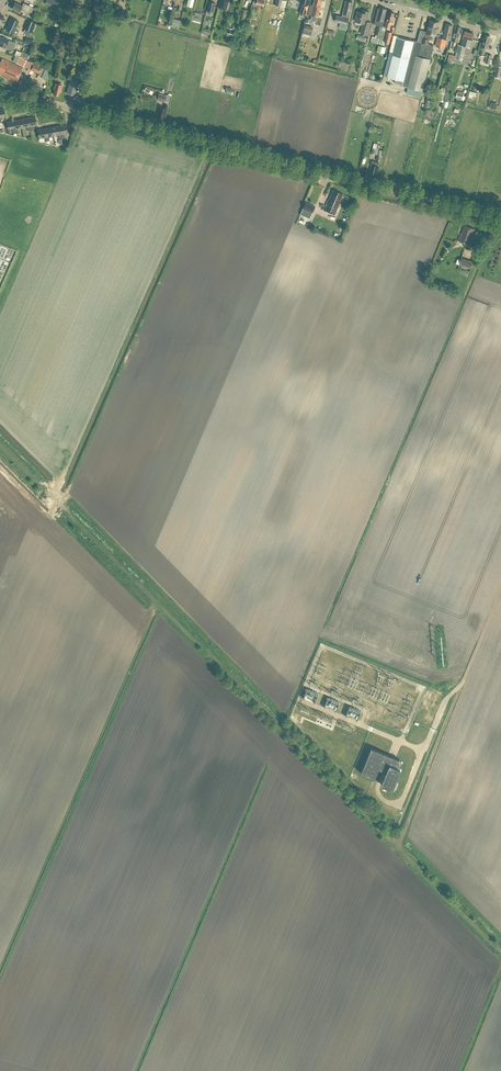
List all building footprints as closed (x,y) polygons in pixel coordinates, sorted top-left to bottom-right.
[(229,0),(220,0),(218,7),(226,9),(229,0)] [(299,2),(303,3),(300,13),(306,15),(309,4),(308,4),(310,0),(300,0),(299,2)] [(307,14),(318,17),(321,1),(320,1),(320,0),(314,0),(313,5),(310,4),(307,14)] [(213,12),(215,3),(208,1),(206,10),(213,12)] [(337,15),(335,21),(348,25),(352,8),(351,8),(352,2),(347,1),(346,6),(345,6),(343,13),(342,16),(337,15)] [(31,12),(34,7),(28,5),(24,3),(22,5),(15,2),(12,8),(20,11),(21,10),(28,13),(29,11),(31,12)] [(377,28),(376,34),(376,37),(373,36),(371,41),(378,43),(382,29),(384,21),(387,9),(381,7),(380,7),(379,10),(378,10),(374,24),(379,25),(378,28),(377,28)] [(245,19),(247,9),(241,8),(238,17),(245,19)] [(364,23),(361,33),(367,35),(371,22),(367,21),(369,11),(363,10),(362,12),(358,11),(355,21),(364,23)] [(393,18),(395,13),(390,11),(389,16),(388,15),(387,21),(385,27),(389,28),(391,22),(393,23),(394,18),(393,18)] [(273,17),(271,24),(279,27),(282,20),(273,17)] [(6,30),(13,33),(16,35),(19,30),(15,29),(19,21),(11,18),(6,30)] [(28,19),(24,29),(31,31),(35,22),(28,19)] [(439,27),(438,27),(439,21),(431,19),(428,31),(425,31),(423,37),(422,42),(414,40),(414,41),(397,37),(387,76),(404,80),(402,86),(408,87),(407,92),(421,96),(422,91),(423,91),(431,59),(430,59),(434,45),(428,44),(430,39),(432,40),(434,34),(437,35),(439,27)] [(453,25),(447,23),(446,23),(443,38),(438,37),(436,45),(445,48),(446,43),(447,39),(450,40),(453,31),(452,30),(453,25)] [(313,27),(305,24),(302,33),(311,35),(313,27)] [(460,33),(461,27),(456,26),(455,32),(454,32),(451,43),(450,47),(453,48),(454,44),(455,41),(458,42),(460,33)] [(473,39),(472,39),(474,33),(465,31),(464,36),(464,37),(461,45),(458,44),(457,51),(455,58),(462,60),(464,53),(465,54),(467,46),(470,47),(473,39)] [(487,34),(486,34),(485,38),(484,38),(479,55),(484,56),(485,49),(485,47),(488,48),(490,41),(489,41),(490,35),(489,35),(489,34),(487,34)] [(9,40),(6,38),(5,39),(0,37),(0,42),(1,42),(0,44),(0,45),(6,48),(6,47),(12,50),(16,43),(9,40)] [(23,68),(3,59),(1,62),(0,61),(0,73),(1,74),(0,75),(16,82),(23,68)] [(42,67),(34,63),(31,70),(39,73),(42,67)] [(46,68),(42,77),(48,79),(51,71),(46,68)] [(79,76),(71,74),(66,92),(74,94),(79,76)] [(54,94),(54,95),(57,95),(58,95),(58,94),(59,91),(60,91),(62,84),(55,82),(54,87),(55,87),(53,94),(54,94)] [(471,90),(469,97),(476,98),(478,92),(471,90)] [(166,95),(159,93),(157,99),(165,101),(169,102),(171,95),(167,94),(166,95)] [(159,106),(157,118),(164,120),(168,105),(164,104),(164,107),(159,106)] [(35,116),(28,118),(30,130),(32,130),(32,125),(37,124),(35,116)] [(28,118),(21,119),(22,127),(27,126),(28,131),(30,130),(28,118)] [(14,120),(16,133),(18,132),(18,128),(22,127),(21,119),(14,120)] [(13,129),(14,133),(16,133),(14,120),(6,122),(8,130),(13,129)] [(67,124),(59,126),(62,138),(64,138),(63,133),(68,132),(67,124)] [(59,126),(52,127),(54,135),(58,134),(59,139),(62,138),(59,126)] [(45,128),(47,141),(50,140),(49,136),(54,135),(52,127),(45,128)] [(44,137),(45,141),(47,141),(45,128),(38,129),(39,138),(44,137)] [(372,165),(370,173),(377,175),(379,166),(378,166),(379,162),(372,160),(371,164),(372,165)] [(334,190),(330,199),(329,198),(324,210),(334,214),(340,201),(339,201),(342,194),(334,190)] [(306,201),(300,213),(309,218),(315,205),(306,201)] [(459,241),(470,244),(475,228),(464,225),(462,233),(461,232),(459,241)] [(459,265),(471,268),(473,261),(462,258),(459,265)] [(307,688),(303,698),(315,702),(318,692),(307,688)] [(320,693),(316,703),(327,707),(330,697),(320,693)] [(342,702),(338,711),(348,716),(352,707),(342,702)] [(370,748),(361,772),(373,777),(378,767),(386,770),(381,783),(391,787),(399,768),(398,767),(401,760),(384,753),(370,748)]
